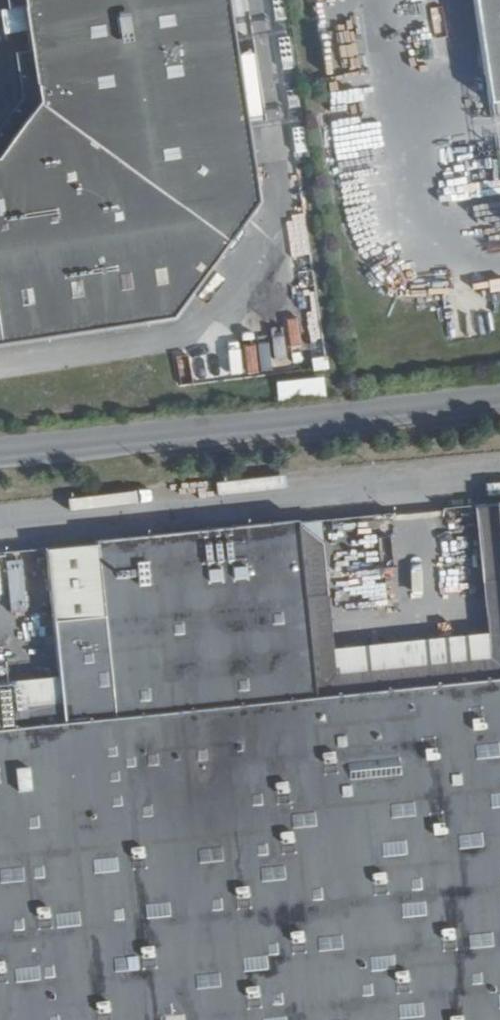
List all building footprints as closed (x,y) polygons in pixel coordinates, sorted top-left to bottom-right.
[(13,13),(20,59),(27,109),(0,145),(0,352),(163,328),(250,211),(218,0),(11,0),(13,13)] [(13,13),(11,0),(0,0),(0,15),(13,13)] [(488,105),(499,103),(499,0),(473,0),(488,105)] [(27,109),(20,59),(6,62),(13,105),(0,122),(0,145),(27,109)] [(323,694),(305,519),(51,545),(68,721),(8,725),(4,683),(0,683),(0,1019),(499,1019),(499,678),(323,694)]
